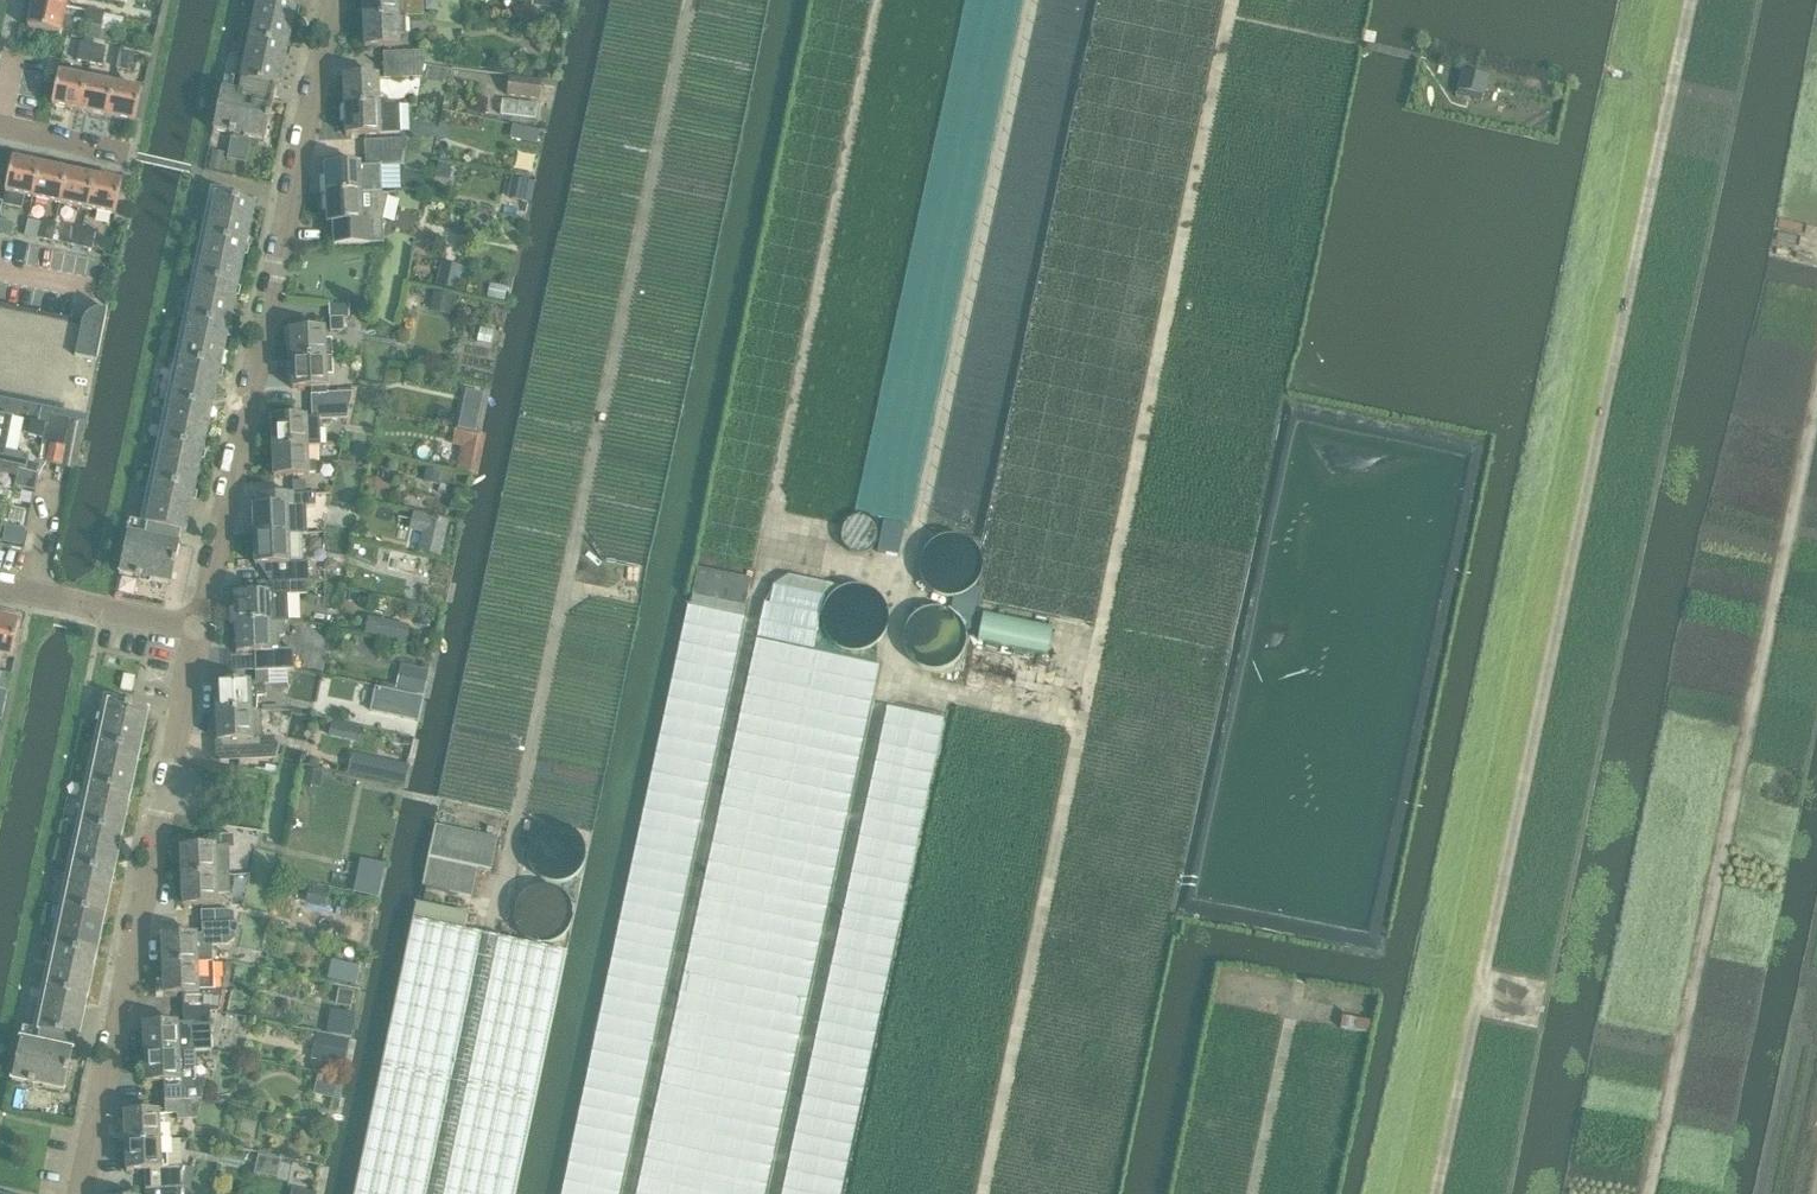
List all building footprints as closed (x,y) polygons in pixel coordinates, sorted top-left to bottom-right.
[(33,0),(27,28),(60,35),(66,7),(33,0)] [(248,41),(287,49),(288,48),(296,8),(260,0),(257,0),(248,41)] [(363,19),(404,17),(418,16),(417,0),(363,0),(363,19)] [(531,6),(565,12),(567,0),(532,0),(531,6)] [(123,18),(85,12),(83,25),(101,28),(100,30),(120,34),(123,18)] [(404,17),(363,19),(365,48),(398,46),(398,34),(405,34),(404,17)] [(529,38),(531,43),(537,45),(542,43),(544,37),(541,32),(536,30),(530,32),(529,38)] [(248,41),(237,93),(246,95),(271,100),(274,88),(279,89),(287,49),(248,41)] [(77,61),(89,64),(93,47),(81,44),(77,61)] [(93,47),(89,64),(102,67),(105,49),(93,47)] [(119,51),(116,69),(130,72),(133,53),(119,51)] [(383,53),(383,66),(424,64),(426,51),(383,53)] [(384,79),(421,78),(424,64),(383,66),(384,79)] [(1460,69),(1453,97),(1484,105),(1491,77),(1460,69)] [(58,73),(52,106),(79,112),(86,79),(58,73)] [(505,97),(538,100),(539,87),(554,88),(555,80),(507,75),(505,97)] [(343,78),(344,107),(345,107),(379,106),(378,77),(343,78)] [(86,79),(79,112),(106,117),(114,85),(86,79)] [(114,85),(106,117),(134,123),(134,122),(141,90),(114,85)] [(221,90),(213,130),(238,135),(246,95),(237,93),(221,90)] [(246,95),(238,135),(265,141),(273,101),(271,100),(246,95)] [(379,106),(345,107),(346,136),(380,135),(380,134),(400,133),(399,106),(379,107),(379,106)] [(528,129),(526,142),(536,144),(539,131),(528,129)] [(364,141),(365,154),(405,152),(407,140),(364,141)] [(213,152),(210,170),(223,172),(227,155),(213,152)] [(325,166),(325,196),(380,193),(380,167),(402,166),(405,152),(365,154),(365,168),(359,168),(359,165),(325,166)] [(5,197),(3,205),(21,208),(23,197),(33,199),(40,166),(12,160),(5,193),(5,197)] [(439,164),(437,176),(449,178),(451,167),(439,164)] [(40,166),(33,199),(60,204),(67,171),(40,166)] [(67,171),(60,204),(87,210),(94,177),(67,171)] [(122,182),(94,176),(87,210),(115,216),(122,182)] [(515,180),(511,199),(527,202),(531,183),(515,180)] [(380,193),(325,196),(327,224),(333,224),(334,246),(383,244),(382,223),(388,196),(380,194),(380,193)] [(208,231),(154,486),(193,494),(254,206),(254,205),(216,196),(209,228),(208,231)] [(44,221),(41,238),(53,240),(57,223),(44,221)] [(12,235),(12,233),(14,225),(0,222),(0,232),(12,235)] [(72,226),(68,243),(80,246),(83,229),(72,226)] [(83,229),(80,246),(92,249),(95,232),(83,229)] [(441,263),(436,286),(456,290),(461,268),(441,263)] [(490,284),(487,297),(503,300),(505,288),(490,284)] [(448,315),(453,296),(434,292),(430,311),(448,315)] [(66,431),(69,419),(82,421),(85,422),(87,422),(88,416),(100,352),(107,309),(106,309),(105,313),(100,313),(95,314),(91,316),(89,318),(88,319),(87,319),(86,320),(83,325),(0,308),(0,417),(66,431)] [(343,318),(330,319),(330,332),(343,331),(343,318)] [(324,330),(290,331),(291,360),(332,358),(331,341),(325,341),(324,330)] [(332,358),(291,360),(292,389),(311,388),(312,407),(350,405),(353,392),(327,393),(326,376),(333,375),(332,358)] [(307,417),(272,419),(273,448),(308,446),(308,447),(320,446),(319,420),(325,420),(347,419),(350,407),(350,405),(312,407),(312,417),(307,417)] [(479,415),(462,412),(458,428),(475,432),(479,415)] [(38,476),(46,464),(49,465),(59,467),(66,431),(0,417),(0,468),(38,476)] [(61,467),(73,470),(83,426),(70,423),(61,467)] [(447,427),(446,432),(455,434),(454,441),(466,444),(460,470),(472,473),(481,434),(447,427)] [(308,446),(273,448),(275,477),(309,475),(309,473),(316,473),(316,461),(308,462),(308,447),(308,446)] [(31,514),(38,476),(0,468),(0,508),(31,514)] [(421,484),(437,488),(441,472),(425,468),(421,484)] [(305,482),(292,482),(293,495),(305,494),(305,482)] [(154,486),(143,538),(153,540),(178,545),(180,533),(185,533),(193,495),(193,494),(154,486)] [(258,507),(252,507),(254,536),(302,534),(302,535),(307,535),(307,534),(306,507),(315,507),(315,494),(265,496),(259,496),(258,496),(258,498),(258,507)] [(23,551),(31,514),(0,508),(0,547),(23,551)] [(127,534),(119,574),(145,580),(153,540),(143,538),(127,534)] [(302,534),(254,536),(255,565),(269,565),(270,583),(307,583),(307,582),(307,563),(302,563),(302,535),(302,534)] [(973,571),(975,562),(974,558),(973,552),(968,545),(962,540),(957,538),(952,537),(943,538),(938,540),(934,543),(930,548),(927,552),(926,556),(925,561),(926,571),(931,579),(935,582),(939,585),(944,587),(949,587),(956,587),(961,585),(968,580),(971,575),(973,571)] [(153,540),(145,580),(171,585),(179,545),(178,545),(153,540)] [(421,543),(418,553),(437,557),(439,548),(421,543)] [(696,567),(691,596),(744,606),(750,577),(696,567)] [(881,620),(881,614),(881,607),(879,602),(877,598),(873,592),(869,588),(863,585),(856,583),(851,582),(845,582),(838,584),(828,590),(823,596),(821,601),(819,606),(818,613),(818,619),(820,626),(822,630),(826,635),(831,640),(836,643),(844,645),(849,646),(856,645),(862,643),(868,640),(872,636),(877,630),(879,626),(881,620)] [(234,595),(235,624),(284,622),(284,621),(289,621),(288,595),(305,595),(305,584),(265,584),(266,594),(234,595)] [(953,598),(949,613),(952,615),(954,617),(957,619),(959,622),(961,624),(962,627),(963,630),(970,631),(977,600),(979,589),(973,588),(971,590),(968,593),(965,594),(962,596),(959,597),(956,598),(953,598)] [(956,647),(958,638),(957,630),(952,622),(945,617),(936,614),(928,615),(923,617),(918,620),(915,624),(913,628),(911,632),(910,637),(912,646),(916,654),(924,660),(932,662),(941,661),(946,659),(950,656),(953,653),(956,647)] [(11,658),(19,622),(0,618),(0,655),(11,658)] [(236,654),(255,653),(256,671),(294,669),(294,650),(279,651),(278,637),(283,637),(284,635),(284,622),(235,624),(236,654)] [(373,623),(370,636),(402,643),(405,626),(386,622),(385,625),(373,623)] [(406,668),(400,691),(422,696),(423,697),(428,673),(406,668)] [(256,682),(216,683),(217,712),(256,711),(257,696),(264,696),(264,684),(269,684),(269,672),(294,671),(294,670),(294,669),(256,671),(256,682)] [(9,675),(0,673),(0,688),(6,690),(9,675)] [(375,689),(370,712),(416,722),(421,699),(375,689)] [(103,728),(100,745),(139,753),(146,718),(147,712),(109,704),(103,728)] [(256,711),(217,712),(218,741),(236,740),(237,760),(274,759),(274,742),(269,739),(257,739),(256,729),(261,728),(260,711),(255,711),(256,711)] [(100,745),(91,786),(130,794),(139,753),(100,745)] [(353,774),(404,786),(408,766),(394,763),(393,765),(357,757),(353,774)] [(304,768),(301,781),(319,785),(322,772),(304,768)] [(91,786),(82,827),(121,835),(130,794),(91,786)] [(497,838),(434,825),(422,886),(471,896),(476,869),(490,872),(497,838)] [(82,827),(74,868),(113,876),(121,835),(82,827)] [(180,848),(181,877),(229,874),(228,850),(234,849),(233,835),(219,835),(219,847),(216,847),(216,846),(180,848)] [(364,862),(357,892),(376,896),(382,866),(364,862)] [(74,868),(65,909),(104,917),(113,876),(74,868)] [(218,904),(218,895),(230,894),(229,874),(181,877),(182,906),(218,904)] [(310,905),(330,909),(333,895),(313,891),(310,905)] [(566,954),(464,932),(467,914),(415,903),(353,1193),(515,1193),(566,954)] [(65,909),(56,950),(95,958),(104,917),(65,909)] [(201,911),(202,924),(215,923),(214,910),(201,911)] [(162,937),(163,965),(214,964),(213,947),(228,946),(235,940),(238,922),(215,923),(202,924),(203,935),(162,937)] [(56,950),(48,991),(86,1000),(95,958),(56,950)] [(182,994),(183,1013),(219,1011),(222,990),(215,990),(214,964),(163,965),(164,994),(182,994)] [(336,1004),(351,1008),(354,992),(339,989),(336,1004)] [(48,991),(37,1043),(46,1045),(70,1051),(73,1039),(78,1040),(86,1002),(86,1000),(48,991)] [(332,1010),(328,1033),(350,1037),(354,1014),(332,1010)] [(143,1025),(144,1054),(195,1052),(193,1025),(211,1024),(210,1012),(219,1012),(219,1011),(183,1013),(184,1023),(143,1025)] [(319,1034),(314,1058),(343,1064),(348,1040),(319,1034)] [(20,1040),(12,1081),(38,1087),(46,1045),(37,1043),(20,1040)] [(46,1045),(38,1087),(64,1092),(72,1051),(70,1051),(46,1045)] [(163,1082),(164,1101),(201,1100),(206,1078),(196,1079),(195,1052),(144,1054),(146,1083),(163,1082)] [(177,1120),(196,1119),(201,1100),(164,1101),(165,1115),(177,1114),(177,1120)] [(158,1111),(124,1113),(125,1142),(159,1140),(158,1111)] [(159,1140),(125,1142),(127,1171),(143,1170),(144,1190),(181,1189),(181,1188),(186,1168),(167,1168),(166,1140),(159,1140)]
